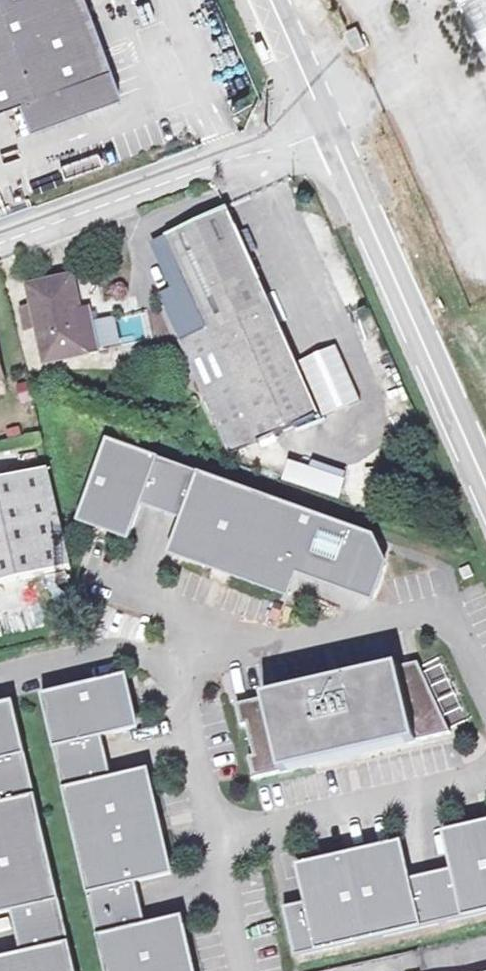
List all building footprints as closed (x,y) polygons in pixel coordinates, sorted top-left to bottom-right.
[(21,101),(31,129),(123,96),(88,0),(0,0),(0,108),(21,101)] [(469,4),(485,34),(485,0),(478,0),(469,4)] [(230,212),(168,241),(196,303),(182,309),(195,340),(182,345),(221,435),(253,420),(263,442),(320,416),(230,212)] [(32,303),(53,379),(91,367),(80,331),(93,328),(82,289),(32,303)] [(182,309),(169,315),(182,345),(195,340),(182,309)] [(99,326),(93,328),(80,331),(91,367),(109,363),(99,326)] [(321,416),(360,398),(335,343),(295,361),(321,416)] [(253,420),(221,435),(231,457),(263,442),(253,420)] [(107,448),(80,524),(140,544),(150,514),(181,525),(170,557),(297,600),(310,580),(378,602),(391,563),(374,539),(107,448)] [(286,459),(279,480),(336,498),(343,477),(286,459)] [(72,570),(48,470),(0,480),(0,586),(72,570)] [(419,664),(237,705),(242,727),(247,725),(255,757),(250,759),(254,779),(451,734),(419,664)] [(439,666),(424,673),(446,718),(461,710),(439,666)] [(42,697),(106,970),(193,970),(182,922),(147,930),(137,882),(171,875),(148,774),(114,783),(103,736),(137,729),(125,677),(42,697)] [(14,703),(0,706),(0,914),(11,912),(22,959),(0,964),(0,970),(76,970),(14,703)] [(284,909),(296,958),(397,935),(485,914),(485,824),(447,836),(455,870),(408,881),(401,846),(301,870),(309,904),(284,909)]
